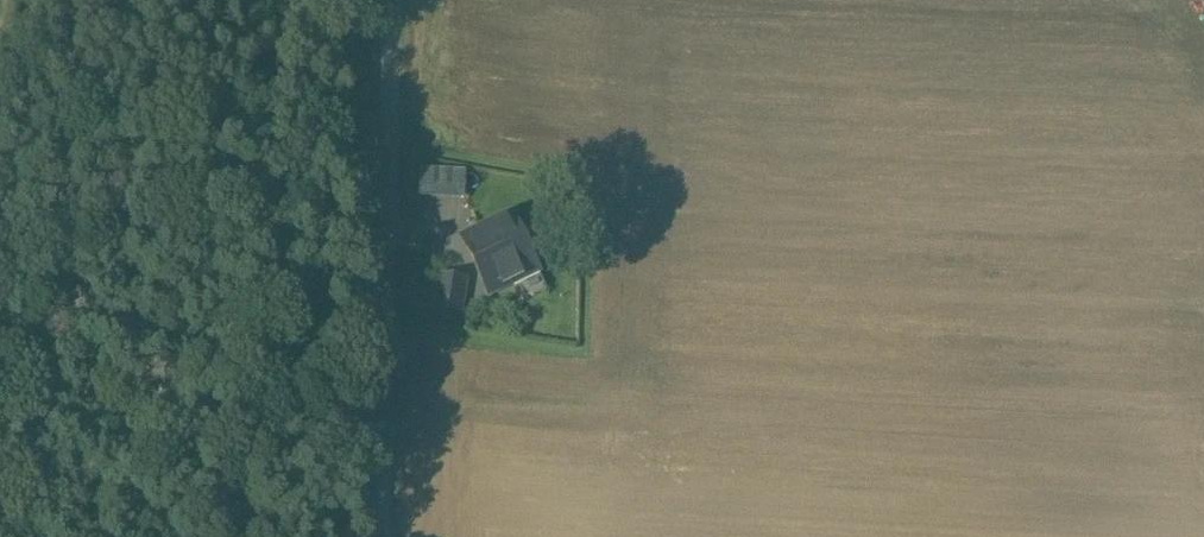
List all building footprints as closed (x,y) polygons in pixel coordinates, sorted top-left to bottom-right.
[(464,173),(422,171),(421,194),(463,196),(464,173)] [(511,216),(463,239),(489,294),(537,271),(511,216)] [(464,282),(443,278),(438,306),(459,310),(464,282)]
